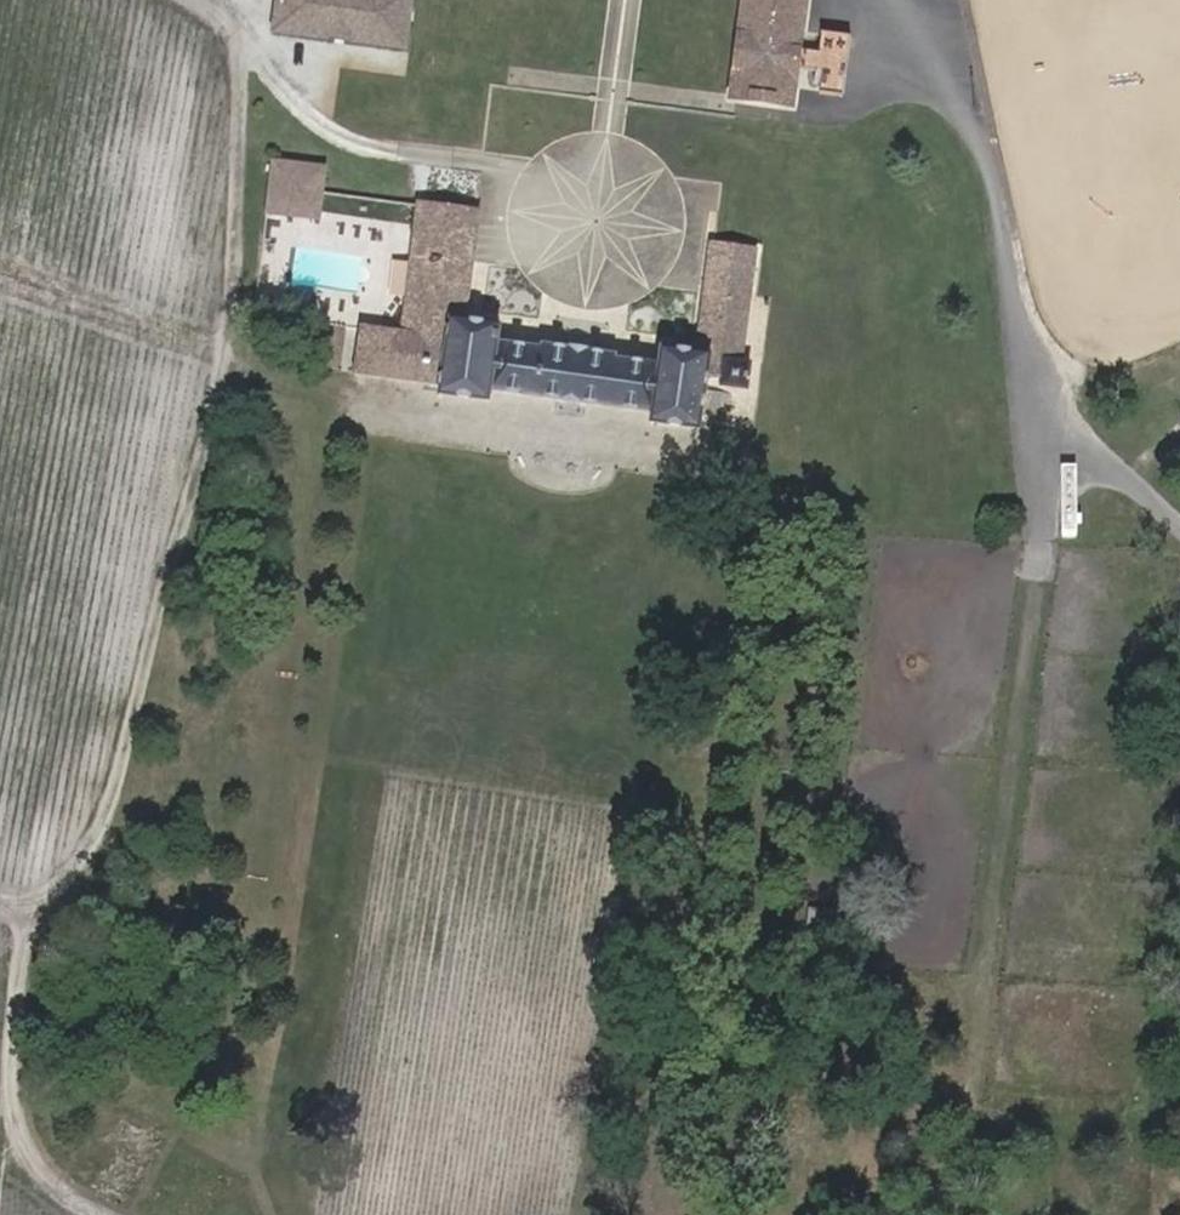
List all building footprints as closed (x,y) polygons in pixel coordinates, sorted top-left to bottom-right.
[(270,33),(401,49),(406,0),(274,0),(270,33)] [(761,94),(781,96),(793,0),(736,0),(724,89),(761,94)] [(318,169),(268,164),(266,189),(315,195),(318,169)] [(315,195),(266,189),(262,214),(312,220),(315,195)] [(485,203),(421,194),(405,316),(371,311),(365,362),(439,372),(438,381),(493,388),(494,381),(653,401),(652,408),(701,414),(706,372),(747,377),(750,350),(740,348),(753,241),(713,236),(699,343),(654,337),(652,353),(615,348),(616,340),(587,337),(532,330),(531,339),(502,335),(504,313),(472,309),(485,203)]
